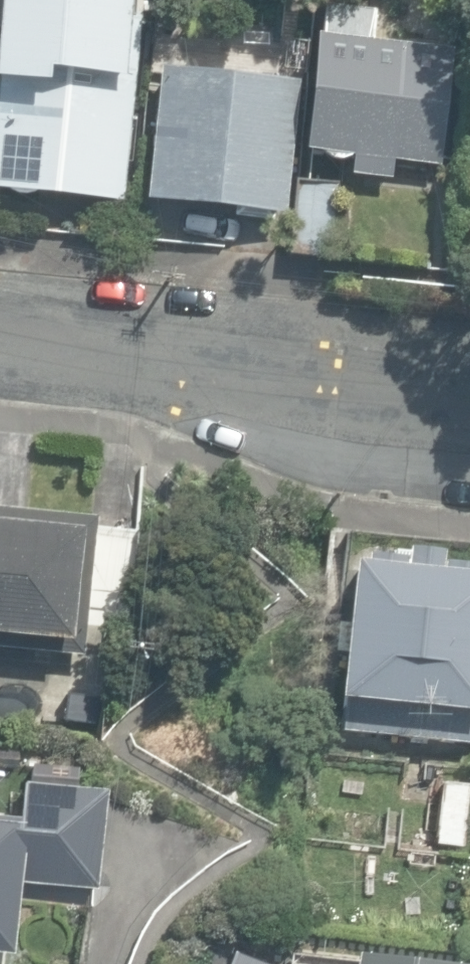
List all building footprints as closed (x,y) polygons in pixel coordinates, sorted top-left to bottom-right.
[(123,202),(145,0),(2,0),(0,15),(0,188),(123,202)] [(351,177),(396,181),(398,161),(442,166),(454,51),(371,42),(374,11),(327,6),(323,37),(318,37),(306,152),(323,154),(327,158),(333,161),(339,162),(345,162),(350,159),(353,157),(351,177)] [(148,202),(288,217),(302,84),(163,69),(148,202)] [(291,254),(334,259),(342,183),(299,180),(291,254)] [(86,655),(88,625),(126,629),(135,534),(97,530),(97,520),(0,511),(0,648),(86,655)] [(469,736),(469,557),(435,554),(435,547),(399,544),(398,559),(361,556),(355,621),(335,619),(333,650),(349,651),(342,725),(469,736)] [(13,956),(22,882),(98,890),(109,794),(16,784),(15,799),(12,819),(0,817),(0,954),(13,956)] [(465,847),(469,790),(469,787),(443,784),(438,844),(465,847)] [(358,953),(357,963),(458,963),(358,953)]
